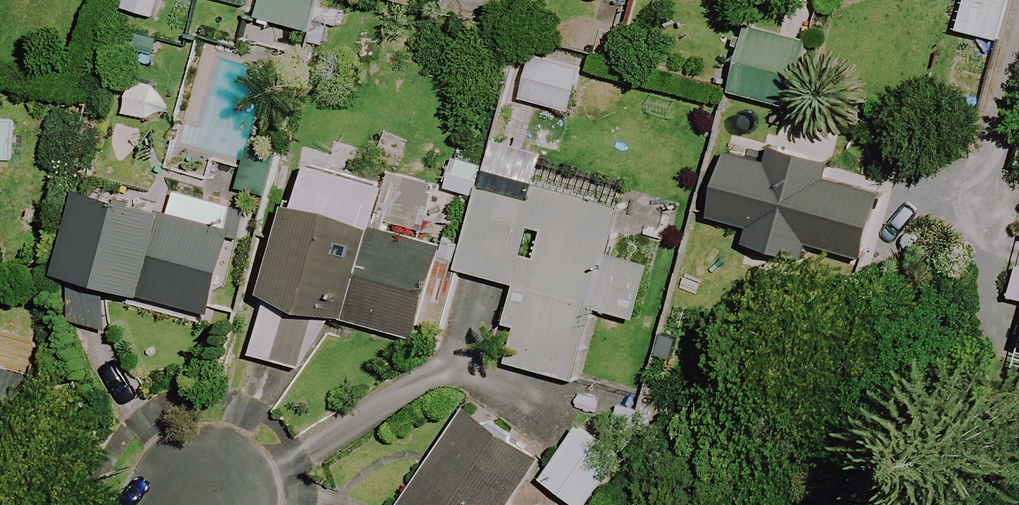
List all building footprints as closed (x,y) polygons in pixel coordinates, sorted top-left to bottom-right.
[(126,13),(156,21),(161,0),(129,0),(126,13)] [(258,21),(311,33),(318,0),(262,0),(258,21)] [(957,32),(1001,44),(1012,0),(966,0),(957,32)] [(158,38),(122,30),(116,62),(152,69),(158,38)] [(810,51),(750,34),(733,94),(793,111),(810,51)] [(582,71),(533,59),(522,102),(571,114),(582,71)] [(565,165),(495,145),(488,171),(457,162),(449,192),(480,201),(461,272),(519,288),(508,326),(519,329),(509,365),(575,384),(596,311),(636,322),(650,272),(608,260),(630,183),(565,165)] [(240,210),(179,193),(172,217),(84,192),(60,276),(209,317),(240,210)] [(443,247),(296,206),(254,357),(311,373),(327,315),(417,340),(443,247)] [(1011,299),(1018,301),(1018,269),(1011,299)] [(0,369),(0,466),(26,472),(46,378),(0,369)] [(540,464),(464,413),(403,504),(513,504),(540,464)] [(579,430),(544,484),(577,504),(593,504),(623,459),(579,430)]
